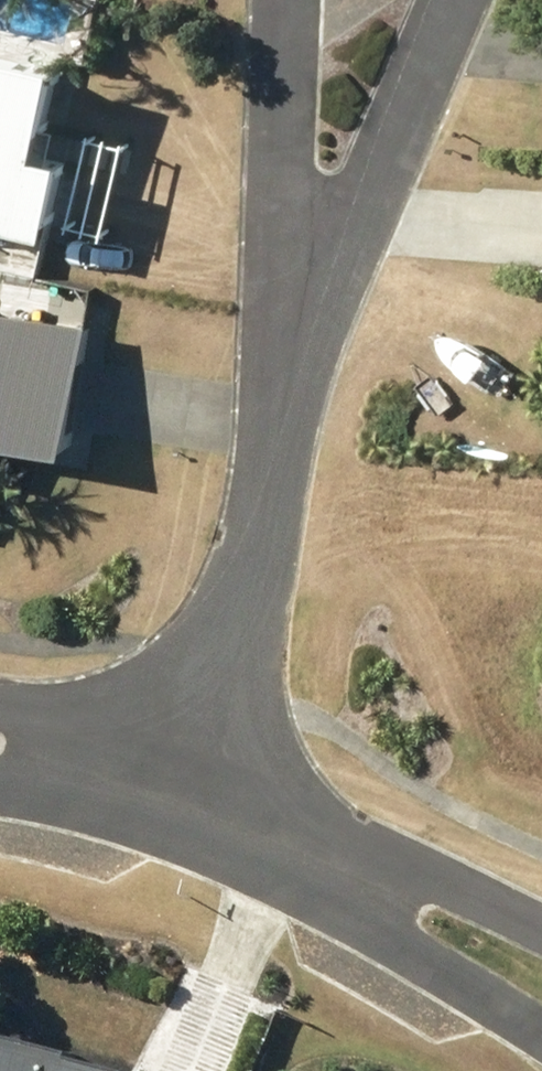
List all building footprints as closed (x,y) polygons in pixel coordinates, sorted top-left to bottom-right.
[(6,218),(9,207),(92,225),(108,150),(84,145),(104,56),(0,32),(0,217),(6,218)] [(0,268),(0,417),(49,424),(69,277),(0,268)] [(70,1056),(0,1038),(0,1070),(100,1070),(68,1062),(70,1056)]
